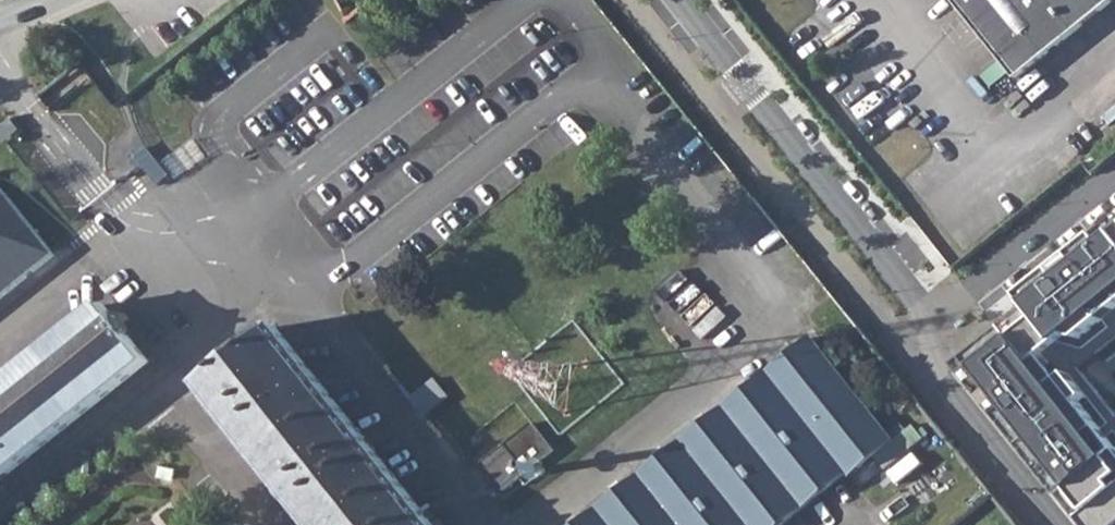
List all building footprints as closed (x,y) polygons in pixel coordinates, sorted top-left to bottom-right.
[(1015,78),(1111,0),(952,0),(1015,78)] [(908,123),(857,59),(815,93),(866,157),(908,123)] [(52,255),(0,190),(0,297),(52,255)] [(1029,293),(1039,305),(1071,345),(1082,349),(1114,322),(1114,225),(1029,293)] [(146,361),(101,303),(0,383),(0,478),(146,361)] [(1071,345),(1039,305),(963,366),(970,374),(1027,327),(1053,359),(1071,345)] [(312,524),(432,524),(276,327),(202,385),(312,524)] [(1094,524),(1114,524),(1114,416),(1079,371),(1070,379),(1053,359),(1027,327),(970,374),(1094,524)] [(847,472),(851,477),(893,443),(810,338),(576,524),(781,524),(847,472)] [(485,469),(502,490),(513,481),(515,484),(521,479),(519,477),(552,450),(530,422),(503,445),(507,451),(485,469)]
